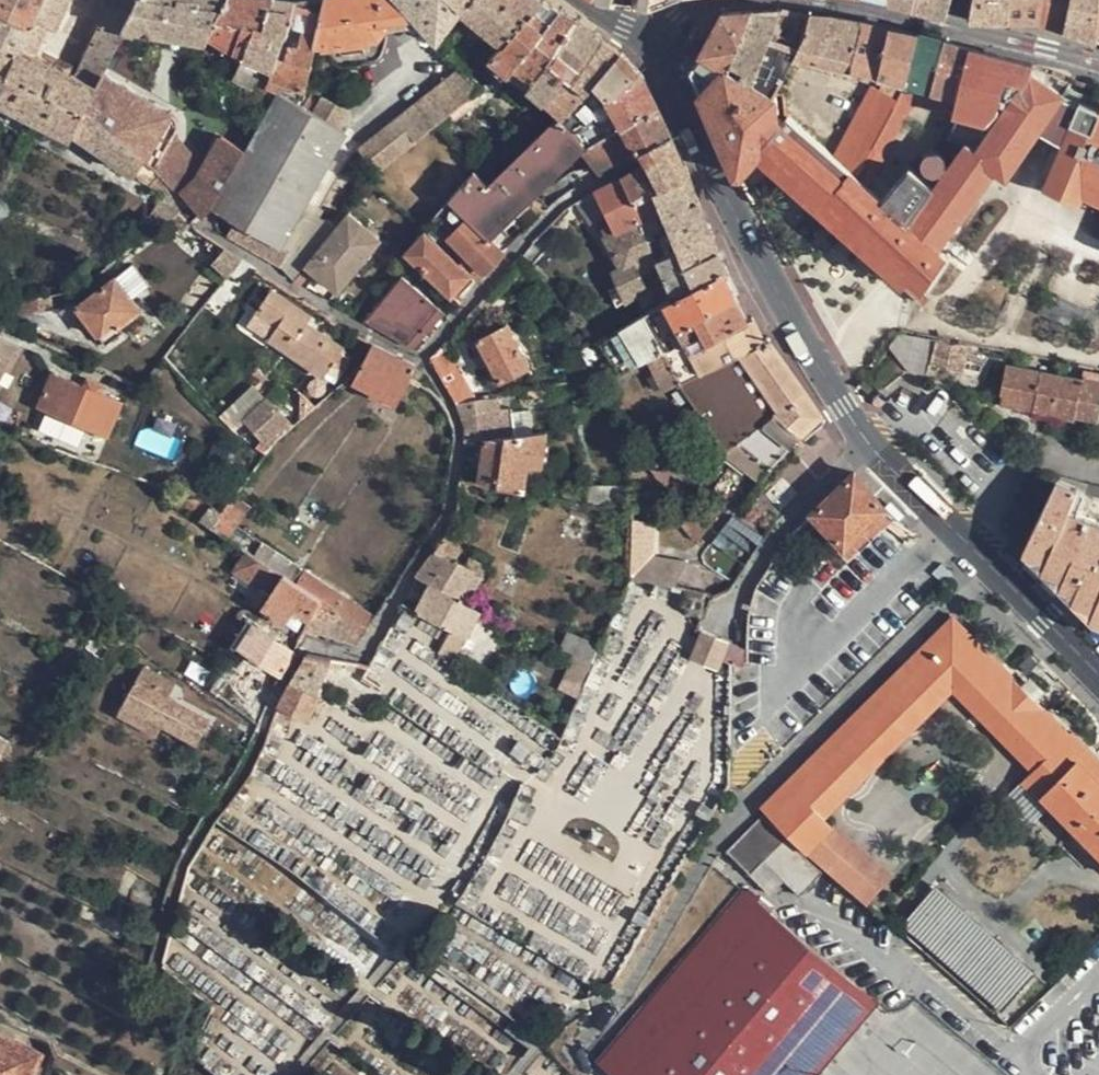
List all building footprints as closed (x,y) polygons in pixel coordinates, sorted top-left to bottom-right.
[(44,2),(33,26),(22,49),(11,72),(0,95),(0,96),(0,100),(73,138),(76,132),(164,194),(184,208),(188,205),(177,192),(148,160),(130,145),(89,106),(99,87),(78,76),(34,55),(46,28),(55,32),(68,0),(45,0),(44,2)] [(33,26),(44,2),(39,0),(0,0),(0,10),(33,26)] [(113,1),(91,49),(112,59),(127,28),(140,0),(108,0),(113,1)] [(127,28),(206,42),(210,35),(227,0),(140,0),(127,28)] [(210,35),(244,56),(257,25),(265,26),(275,0),(227,0),(210,35)] [(265,26),(257,25),(244,56),(233,79),(254,90),(253,93),(256,100),(269,107),(277,91),(268,86),(271,80),(283,46),(292,19),(297,0),(296,0),(275,0),(265,26)] [(297,0),(292,19),(283,46),(271,80),(307,92),(317,46),(315,46),(325,0),(300,0),(297,0)] [(315,46),(317,46),(325,45),(325,48),(329,49),(364,43),(368,43),(368,39),(377,38),(385,29),(384,21),(381,0),(325,0),(315,46)] [(384,21),(415,17),(400,0),(381,0),(384,21)] [(415,17),(438,43),(439,42),(463,12),(463,10),(452,0),(400,0),(415,17)] [(463,10),(470,2),(471,0),(452,0),(463,10)] [(470,2),(463,10),(463,12),(473,21),(485,31),(503,46),(545,1),(543,0),(471,0),(470,2)] [(918,11),(920,0),(889,0),(888,4),(918,11)] [(952,0),(920,0),(918,11),(947,19),(952,0)] [(1009,21),(1011,0),(973,0),(970,20),(1009,21)] [(1040,22),(1044,0),(1011,0),(1009,21),(1040,22)] [(1065,30),(1071,0),(1044,0),(1040,22),(1065,30)] [(1098,43),(1098,0),(1071,0),(1065,30),(1098,43)] [(561,11),(545,1),(503,46),(491,60),(503,70),(510,76),(561,11)] [(22,49),(33,26),(0,10),(0,38),(22,49)] [(782,10),(752,12),(735,56),(731,62),(743,69),(739,80),(753,89),(782,10)] [(811,15),(782,10),(753,89),(773,100),(795,57),(805,37),(811,15)] [(577,21),(561,11),(510,76),(528,88),(550,60),(578,22),(577,21)] [(692,72),(702,97),(725,72),(731,62),(735,56),(752,12),(723,13),(692,72)] [(852,20),(811,15),(805,37),(795,57),(850,71),(862,23),(852,20)] [(447,53),(457,64),(469,50),(485,31),(473,21),(447,53)] [(604,40),(578,22),(550,60),(528,88),(545,104),(568,77),(574,81),(604,40)] [(889,29),(862,23),(850,71),(878,78),(889,29)] [(919,35),(889,29),(878,78),(885,80),(905,85),(907,85),(919,35)] [(491,60),(503,46),(485,31),(469,50),(487,65),(491,60)] [(944,41),(919,35),(907,85),(931,92),(944,41)] [(11,72),(22,49),(0,38),(0,68),(11,72)] [(622,53),(604,40),(574,81),(587,94),(622,53)] [(947,42),(944,41),(931,92),(957,99),(970,49),(947,42)] [(366,58),(364,43),(329,49),(331,62),(366,58)] [(99,87),(104,76),(112,59),(91,49),(78,76),(99,87)] [(1034,65),(970,49),(957,99),(953,115),(952,120),(960,122),(952,138),(950,137),(938,154),(939,156),(929,169),(941,177),(933,189),(909,224),(937,249),(996,168),(1006,175),(1061,96),(1032,75),(1034,65)] [(643,74),(622,53),(587,94),(601,108),(643,74)] [(197,60),(170,115),(174,118),(177,120),(178,125),(178,130),(164,152),(198,173),(219,195),(269,107),(256,100),(253,93),(254,90),(233,79),(197,60)] [(0,95),(11,72),(0,68),(0,95)] [(484,89),(463,70),(446,84),(448,87),(406,121),(403,117),(380,134),(398,158),(437,126),(484,89)] [(922,288),(945,256),(937,249),(909,224),(902,217),(857,177),(851,172),(849,174),(846,178),(778,120),(778,112),(783,111),(782,99),(773,100),(753,89),(739,80),(725,72),(702,97),(738,179),(757,158),(765,149),(922,288)] [(658,106),(643,74),(601,108),(606,112),(609,109),(621,128),(635,120),(658,106)] [(202,221),(209,213),(213,206),(219,195),(198,173),(164,152),(178,130),(178,125),(177,120),(174,118),(170,115),(104,76),(99,87),(89,106),(130,145),(148,160),(177,192),(188,205),(202,221)] [(563,119),(587,94),(574,81),(568,77),(545,104),(560,117),(563,119)] [(894,107),(905,85),(885,80),(880,91),(871,87),(832,159),(849,174),(851,172),(857,177),(894,107)] [(957,99),(931,92),(907,85),(905,85),(894,107),(921,122),(928,109),(953,115),(957,99)] [(290,277),(295,281),(336,227),(316,216),(348,164),(333,156),(343,140),(347,131),(304,107),(280,93),(215,210),(235,222),(227,237),(282,268),(290,277)] [(563,119),(575,134),(606,112),(601,108),(587,94),(563,119)] [(1088,96),(1049,174),(1086,190),(1096,168),(1098,169),(1098,101),(1088,96)] [(672,137),(658,106),(635,120),(642,135),(632,140),(640,155),(642,154),(672,137)] [(894,107),(857,177),(902,217),(905,212),(896,204),(899,200),(896,197),(890,191),(903,173),(896,169),(921,122),(894,107)] [(577,147),(583,153),(588,148),(575,134),(563,119),(560,117),(495,181),(489,187),(475,172),(450,200),(486,236),(558,166),(577,147)] [(635,157),(640,155),(632,140),(642,135),(635,120),(621,128),(635,157)] [(599,176),(635,157),(621,128),(588,148),(583,153),(582,154),(599,176)] [(359,151),(378,173),(398,158),(380,134),(368,143),(359,151)] [(677,147),(672,137),(642,154),(647,164),(677,147)] [(357,148),(343,140),(333,156),(348,164),(357,148)] [(487,184),(519,153),(508,143),(477,174),(487,184)] [(690,178),(677,147),(647,164),(662,192),(690,178)] [(897,280),(916,296),(922,288),(765,149),(757,158),(889,275),(896,282),(897,280)] [(647,164),(621,178),(634,206),(655,195),(662,192),(647,164)] [(902,217),(909,224),(933,189),(913,174),(896,197),(899,200),(896,204),(905,212),(902,217)] [(621,178),(596,191),(616,230),(604,236),(621,269),(613,273),(628,303),(637,297),(635,293),(651,283),(662,307),(674,299),(641,226),(642,223),(634,206),(621,178)] [(700,204),(690,178),(662,192),(655,195),(665,219),(700,204)] [(179,212),(184,208),(164,194),(156,207),(175,216),(179,212)] [(718,252),(710,233),(677,248),(665,219),(655,195),(634,206),(642,223),(641,226),(674,299),(694,290),(685,269),(718,252)] [(484,275),(504,254),(486,236),(450,200),(422,230),(426,233),(471,276),(478,269),(484,275)] [(710,233),(700,204),(665,219),(677,248),(710,233)] [(191,224),(179,212),(175,216),(169,221),(182,233),(191,224)] [(295,281),(331,302),(382,239),(349,214),(338,228),(336,227),(295,281)] [(222,245),(199,230),(194,237),(215,254),(222,245)] [(471,276),(426,233),(407,254),(452,297),(471,276)] [(242,260),(227,249),(214,265),(229,278),(242,260)] [(728,273),(718,252),(685,269),(694,290),(722,275),(725,275),(728,273)] [(478,282),(484,275),(478,269),(471,276),(478,282)] [(737,301),(725,275),(722,275),(694,290),(674,299),(662,307),(598,343),(617,373),(619,376),(647,363),(684,344),(678,331),(737,301)] [(77,308),(83,317),(93,328),(106,345),(123,333),(120,328),(142,310),(116,278),(77,308)] [(367,324),(410,348),(440,312),(403,279),(366,323),(367,324)] [(295,316),(300,309),(271,291),(257,311),(279,326),(269,340),(324,377),(327,373),(340,380),(345,372),(352,359),(341,352),(344,347),(307,324),(295,316)] [(488,296),(478,306),(486,313),(496,303),(488,296)] [(21,300),(8,314),(40,312),(38,298),(21,300)] [(747,322),(737,301),(678,331),(684,344),(690,354),(748,325),(747,322)] [(312,316),(300,309),(295,316),(307,324),(312,316)] [(87,332),(93,328),(83,317),(78,321),(87,332)] [(507,325),(471,343),(483,368),(490,364),(500,385),(531,369),(507,325)] [(683,386),(761,483),(823,418),(757,328),(690,354),(701,378),(683,386)] [(0,334),(0,352),(12,359),(13,359),(21,344),(0,334)] [(417,366),(373,344),(362,365),(384,377),(387,371),(409,383),(411,378),(417,366)] [(458,404),(458,405),(476,401),(444,344),(431,358),(443,382),(458,404)] [(684,344),(647,363),(654,375),(671,366),(683,386),(701,378),(690,354),(684,344)] [(12,359),(0,352),(0,380),(12,359)] [(358,363),(352,359),(345,372),(350,375),(358,363)] [(281,379),(265,364),(258,371),(275,385),(281,379)] [(384,377),(362,365),(361,368),(353,384),(397,405),(409,383),(387,371),(384,377)] [(1033,410),(1033,411),(1075,420),(1077,418),(1098,421),(1098,374),(1083,372),(1082,381),(1005,367),(1001,395),(1003,395),(1034,401),(1033,410)] [(53,374),(39,407),(109,436),(123,403),(53,374)] [(267,399),(255,387),(223,416),(238,432),(247,423),(266,444),(291,422),(269,398),(267,399)] [(1001,403),(1033,410),(1034,401),(1003,395),(1001,403)] [(465,428),(465,443),(485,440),(494,439),(490,399),(476,401),(458,405),(464,422),(465,428)] [(494,439),(485,440),(479,485),(524,494),(529,466),(542,468),(547,432),(494,439)] [(848,470),(805,510),(840,547),(883,507),(848,470)] [(1098,625),(1098,520),(1079,512),(1086,495),(1098,498),(1098,485),(1058,476),(1023,551),(1039,567),(1062,590),(1098,625)] [(589,506),(587,494),(563,490),(561,501),(572,502),(589,506)] [(587,494),(589,506),(590,506),(601,508),(627,506),(627,493),(587,494)] [(211,507),(179,494),(174,502),(203,519),(211,507)] [(211,507),(203,519),(201,522),(227,540),(251,508),(234,496),(222,513),(211,507)] [(590,506),(589,506),(572,502),(571,512),(588,516),(590,506)] [(663,586),(672,589),(686,565),(654,558),(655,524),(631,520),(629,580),(663,586)] [(417,577),(430,584),(466,603),(468,604),(478,585),(488,567),(470,558),(465,566),(457,561),(463,550),(445,538),(444,538),(417,577)] [(737,584),(746,570),(708,548),(701,563),(737,584)] [(284,577),(247,553),(234,572),(271,596),(284,577)] [(939,553),(937,556),(956,577),(960,574),(939,553)] [(956,577),(937,556),(933,560),(954,579),(956,577)] [(321,601),(338,613),(347,599),(306,572),(297,586),(321,601)] [(311,621),(321,601),(297,586),(284,577),(271,596),(263,609),(286,623),(294,611),(307,619),(311,621)] [(466,603),(430,584),(415,612),(451,629),(467,638),(481,610),(468,604),(466,603)] [(368,632),(377,618),(347,599),(338,613),(368,632)] [(360,644),(368,632),(338,613),(321,601),(311,621),(307,630),(360,644)] [(299,632),(307,619),(294,611),(286,623),(299,632)] [(887,911),(908,883),(824,817),(952,689),(1032,770),(1024,779),(1098,854),(1098,760),(1071,732),(1068,734),(1036,702),(1020,686),(951,617),(760,808),(887,911)] [(254,625),(240,647),(282,673),(294,651),(254,625)] [(439,651),(454,662),(467,638),(451,629),(439,651)] [(730,641),(704,631),(692,661),(716,670),(721,660),(730,641)] [(561,650),(593,665),(600,648),(568,635),(561,650)] [(745,648),(730,641),(721,660),(732,665),(745,669),(745,648)] [(307,653),(278,705),(309,721),(321,693),(323,689),(319,687),(332,658),(307,653)] [(147,718),(163,725),(198,744),(211,720),(168,697),(175,683),(144,667),(118,714),(143,727),(147,718)] [(465,800),(496,799),(495,778),(518,778),(517,744),(511,744),(510,715),(475,716),(475,734),(469,734),(471,785),(465,785),(465,800)] [(158,735),(163,725),(147,718),(143,727),(158,735)] [(726,854),(766,888),(776,876),(797,894),(816,872),(755,820),(726,854)] [(1044,985),(937,888),(905,925),(1015,1017),(1044,985)] [(605,1074),(819,1074),(873,1007),(877,1002),(743,889),(593,1064),(605,1074)] [(2,1044),(0,1050),(0,1074),(35,1074),(44,1056),(0,1038),(0,1043),(2,1044)]
